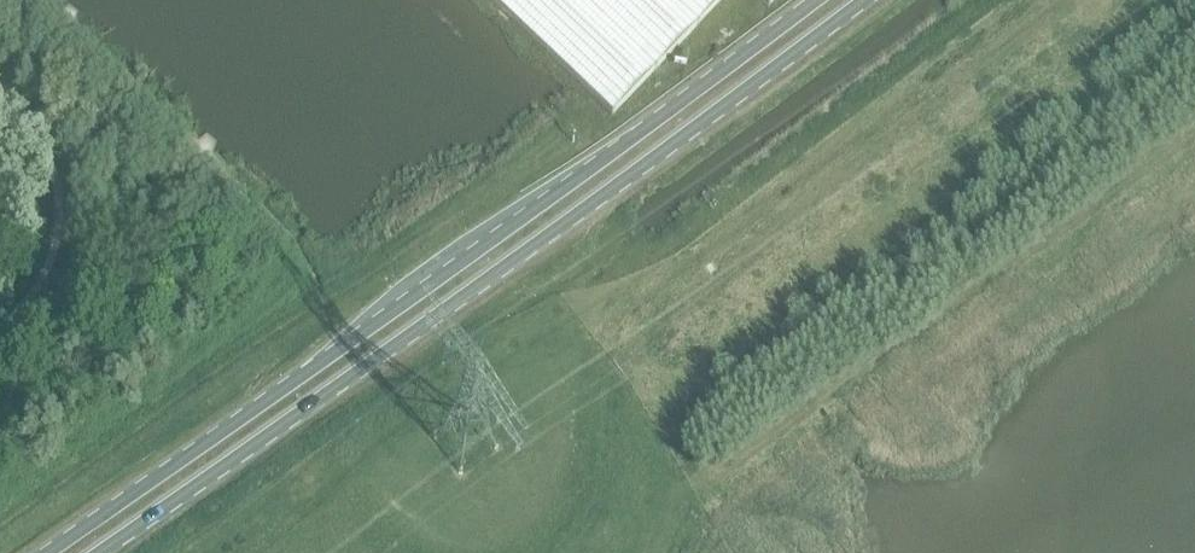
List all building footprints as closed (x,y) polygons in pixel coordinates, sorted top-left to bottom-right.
[(532,46),(573,85),(595,106),(608,119),(668,54),(719,0),(484,0),(532,46)]
